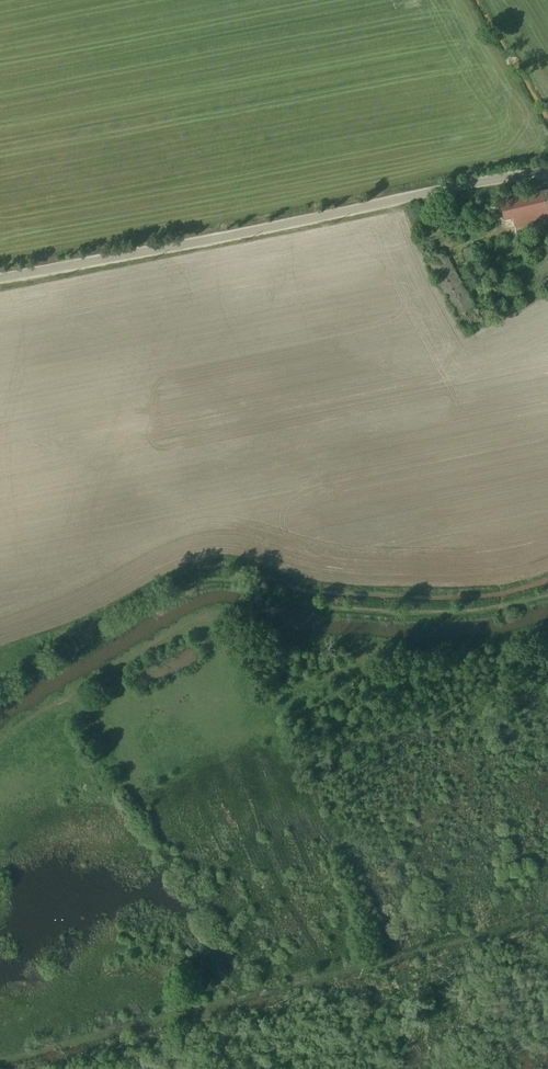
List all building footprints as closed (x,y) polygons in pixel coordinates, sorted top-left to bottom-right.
[(499,200),(504,220),(513,218),(515,227),(535,223),(535,220),(547,217),(547,189),(499,200)] [(470,246),(462,249),(466,261),(471,274),(479,271),(470,246)] [(444,250),(425,259),(465,332),(492,318),(485,306),(477,310),(444,250)]
